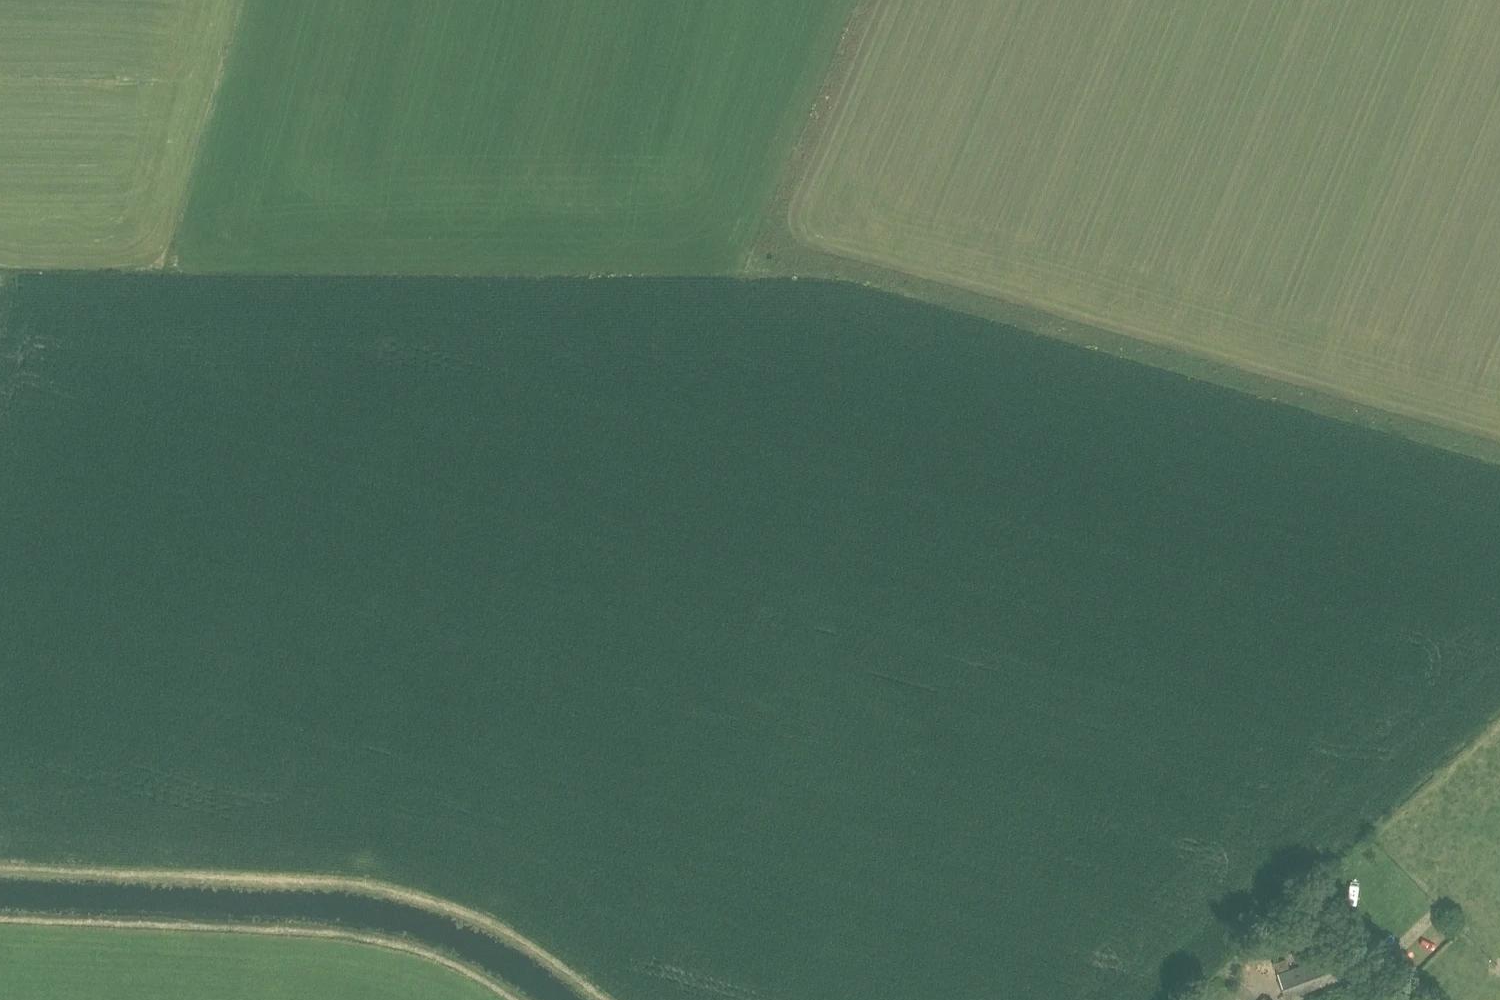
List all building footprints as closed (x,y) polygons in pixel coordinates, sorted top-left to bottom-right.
[(1341,978),(1331,952),(1290,968),(1287,960),(1275,964),(1278,973),(1277,973),(1287,999),(1288,999),(1342,980),(1341,978)]
